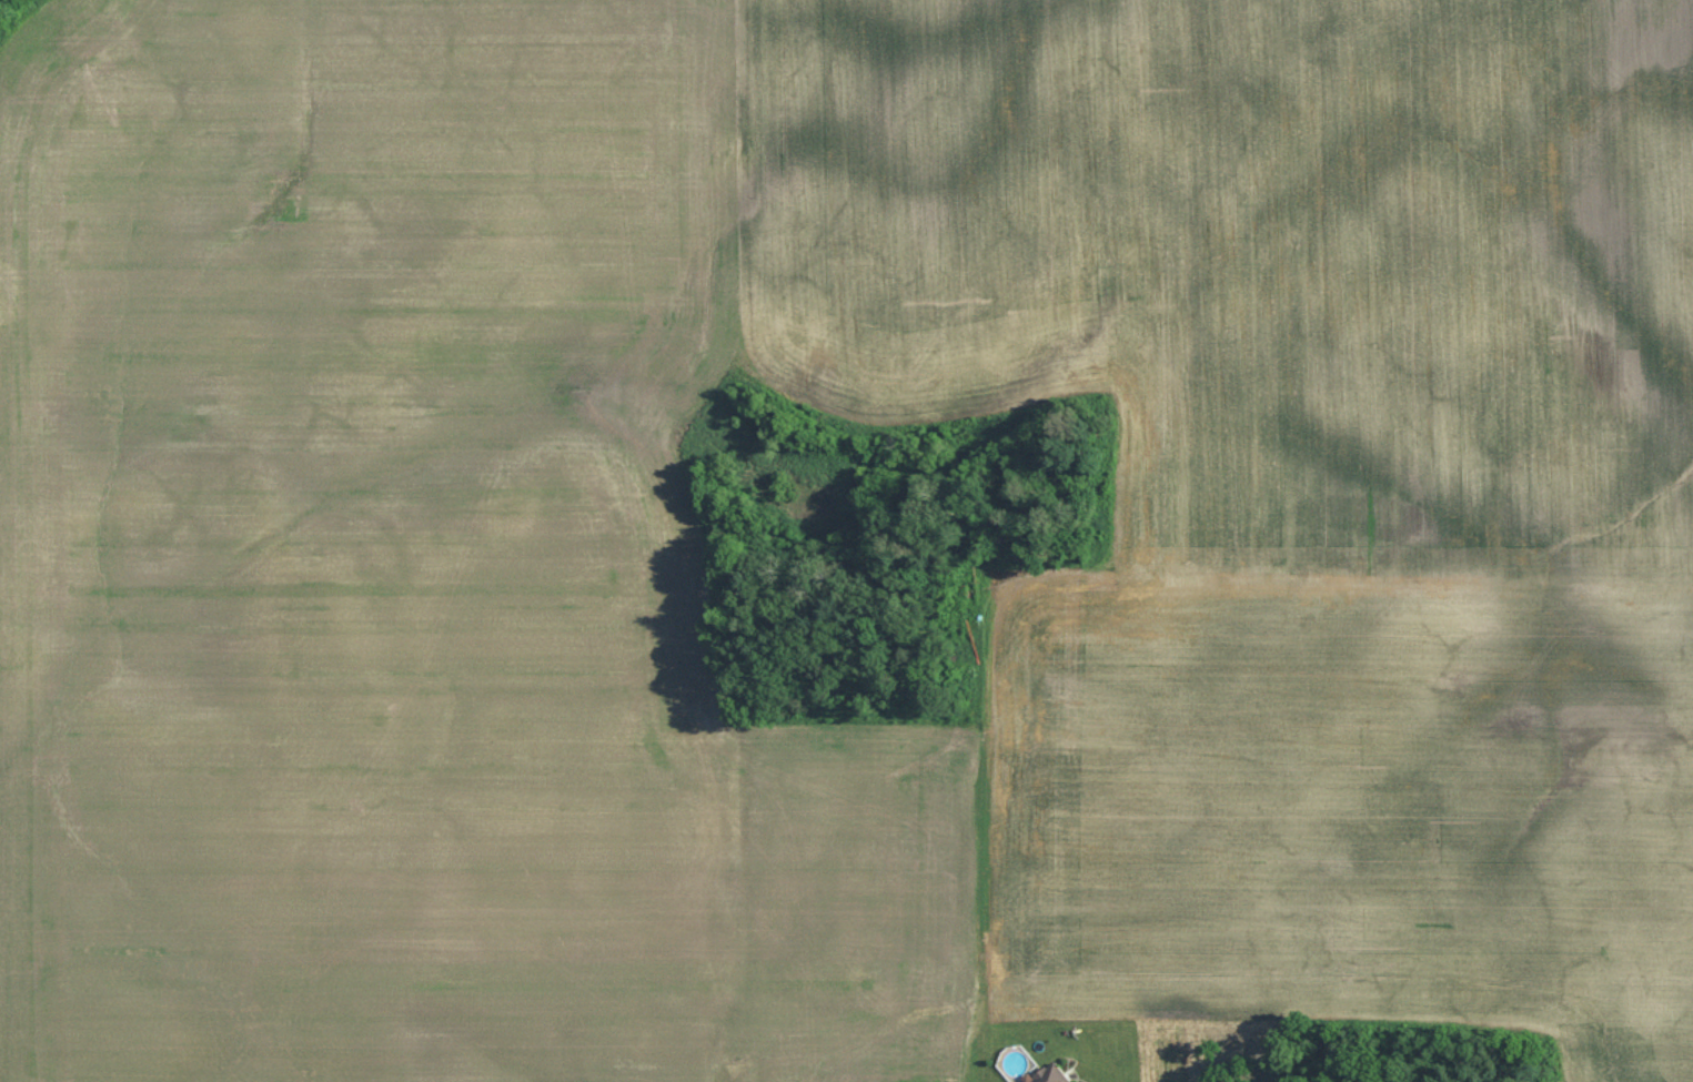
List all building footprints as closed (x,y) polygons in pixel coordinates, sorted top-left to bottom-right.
[(1020,1081),(1061,1081),(1054,1064),(1018,1079),(1020,1081)]
